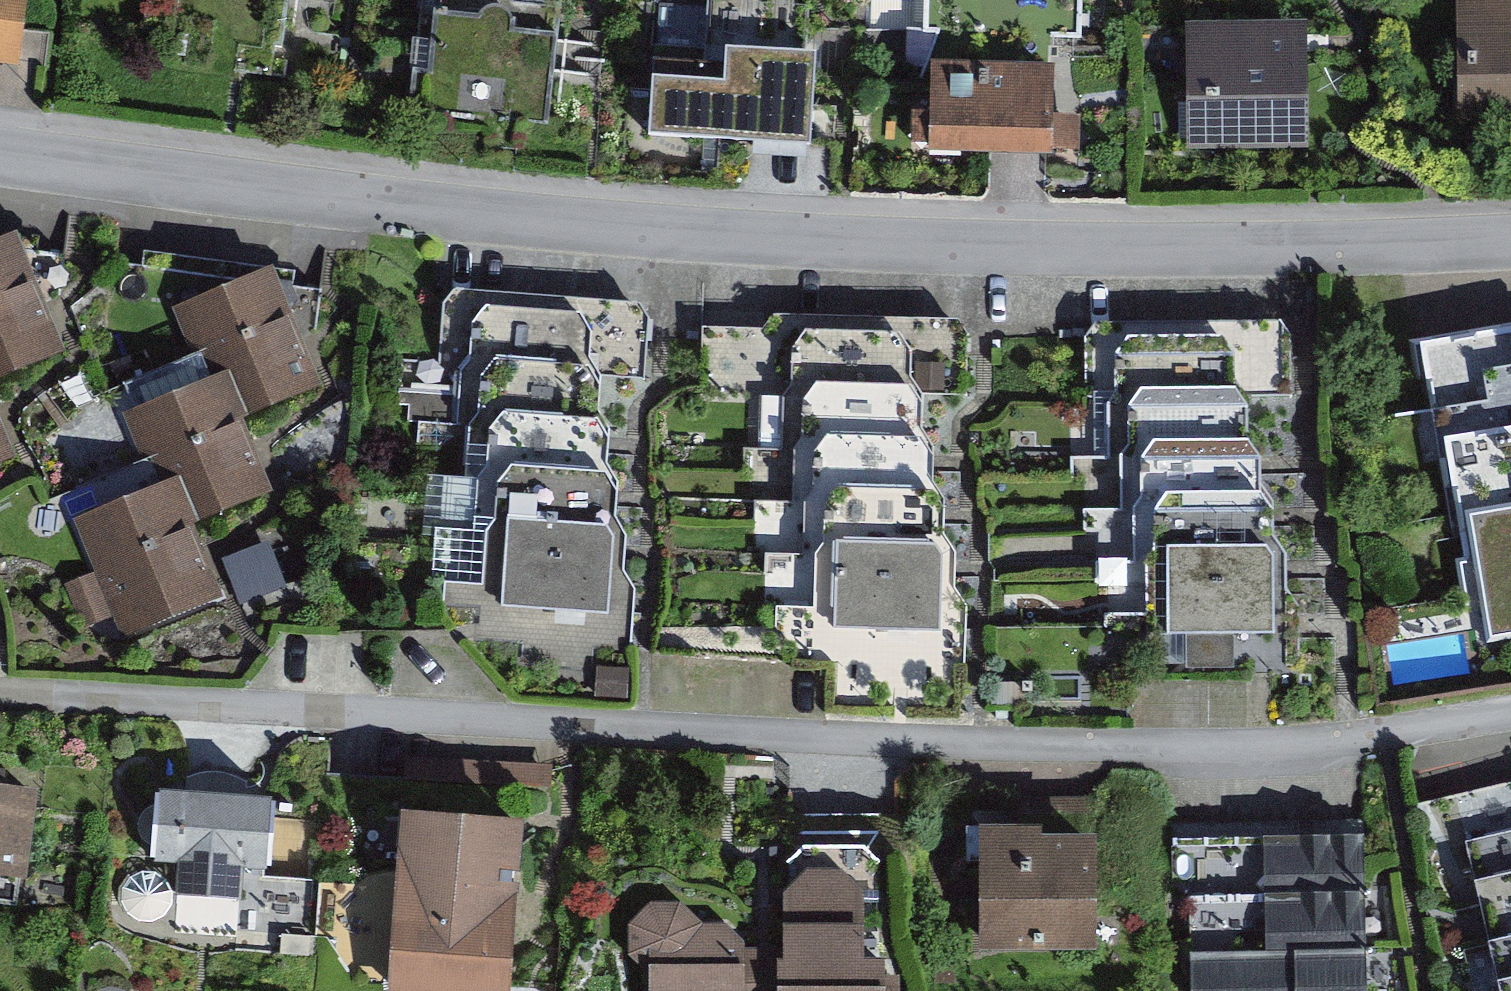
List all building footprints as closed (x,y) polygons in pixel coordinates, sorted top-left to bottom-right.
[(17,67),(28,0),(0,0),(0,64),(17,67)] [(437,34),(570,51),(577,0),(442,0),(437,34)] [(652,7),(658,16),(657,45),(704,47),(702,63),(658,61),(653,135),(809,146),(815,58),(806,56),(810,0),(653,0),(652,7)] [(1445,0),(1449,130),(1510,128),(1510,0),(1450,0),(1445,0)] [(908,7),(908,187),(1101,187),(1101,7),(908,7)] [(1320,22),(1195,21),(1194,153),(1318,155),(1320,22)] [(570,51),(437,34),(429,93),(562,110),(565,93),(570,51)] [(36,239),(0,250),(0,373),(69,353),(36,239)] [(319,387),(270,272),(182,309),(230,424),(319,387)] [(635,389),(636,317),(393,314),(392,364),(482,365),(481,425),(432,424),(431,536),(466,537),(465,625),(495,626),(495,656),(671,658),(672,521),(659,521),(660,465),(644,464),(645,425),(608,424),(609,389),(635,389)] [(956,393),(956,319),(692,318),(692,397),(812,397),(811,436),(790,436),(790,497),(810,498),(810,566),(830,566),(829,641),(864,641),(864,673),(985,674),(985,542),(974,542),(975,482),(955,482),(956,430),(931,430),(931,393),(956,393)] [(1298,375),(1297,322),(1046,327),(1047,385),(1131,384),(1131,415),(1111,416),(1112,485),(1133,485),(1134,560),(1151,560),(1153,654),(1318,651),(1316,551),(1300,552),(1299,493),(1279,494),(1278,443),(1260,444),(1259,376),(1298,375)] [(1419,340),(1424,382),(1452,378),(1455,404),(1444,408),(1452,476),(1466,474),(1472,526),(1483,525),(1495,629),(1510,627),(1510,329),(1419,340)] [(256,504),(210,384),(127,416),(173,535),(256,504)] [(196,614),(155,493),(79,519),(120,640),(196,614)] [(232,553),(245,593),(282,581),(268,541),(232,553)] [(0,779),(0,899),(36,903),(47,783),(0,779)] [(163,931),(173,928),(172,943),(305,953),(310,890),(287,888),(293,801),(159,791),(154,857),(186,859),(185,883),(177,876),(168,871),(158,869),(148,871),(139,876),(132,884),(128,893),(128,903),(130,913),(135,921),(143,928),(153,931),(163,931)] [(388,817),(378,888),(393,903),(407,905),(400,956),(371,952),(365,990),(527,990),(549,840),(388,817)] [(1434,842),(1471,990),(1510,990),(1510,823),(1434,842)] [(1115,832),(984,834),(986,962),(1118,960),(1115,832)] [(1271,841),(1274,900),(1186,904),(1191,990),(1371,990),(1363,836),(1271,841)] [(654,990),(912,990),(911,851),(796,853),(797,944),(740,944),(739,919),(653,920),(654,990)]
